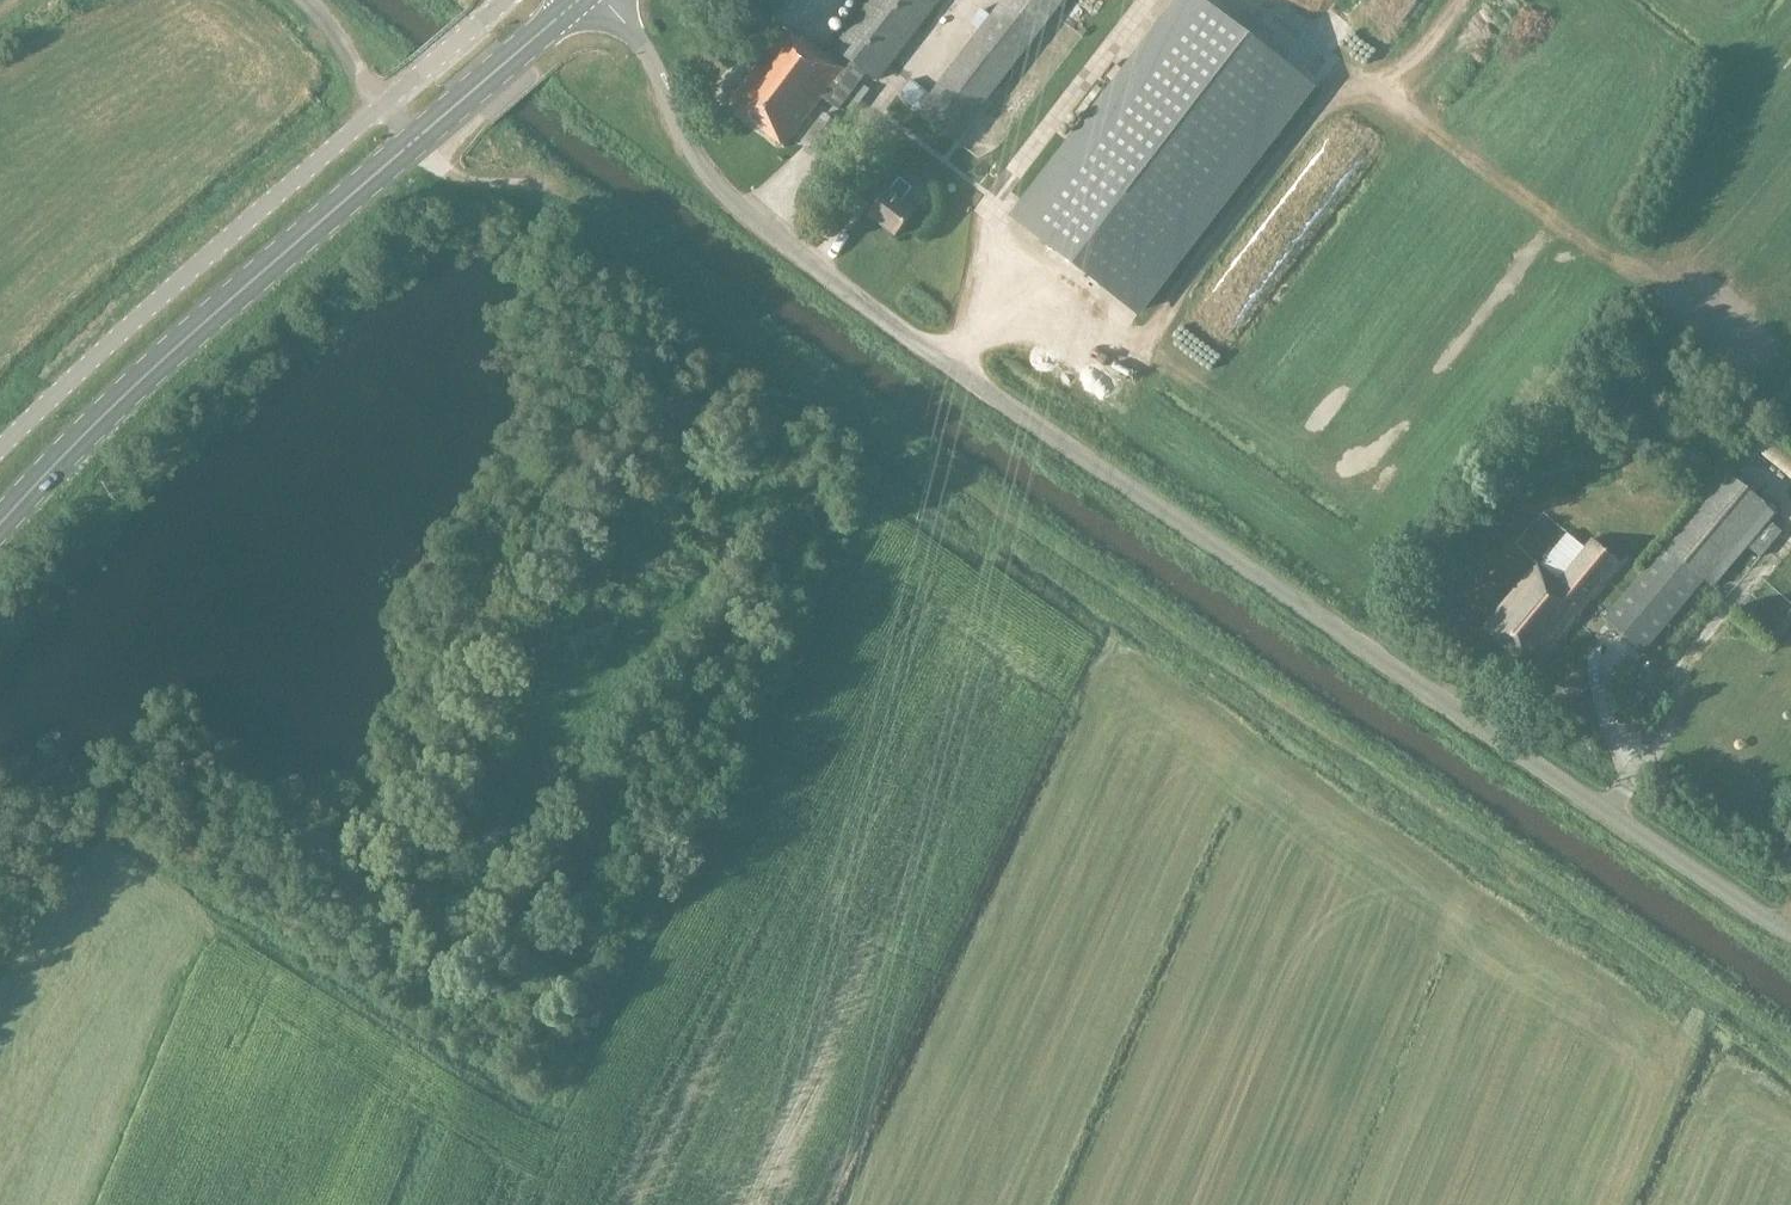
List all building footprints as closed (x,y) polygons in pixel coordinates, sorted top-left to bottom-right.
[(742,0),(723,0),(721,2),(744,20),(753,9),(742,0)] [(831,47),(831,48),(826,55),(802,37),(800,41),(784,29),(726,103),(784,147),(821,97),(830,104),(848,81),(856,67),(874,82),(937,0),(868,0),(831,47)] [(772,13),(783,0),(756,0),(772,13)] [(929,95),(909,81),(897,98),(914,111),(913,112),(954,142),(1062,0),(1002,0),(990,16),(980,8),(968,23),(978,32),(929,95)] [(1014,220),(1134,312),(1309,84),(1199,0),(1184,0),(1014,220)] [(1403,20),(1420,0),(1380,0),(1403,20)] [(868,92),(856,83),(839,106),(850,115),(868,92)] [(883,118),(907,137),(920,120),(896,102),(883,118)] [(798,144),(816,157),(837,127),(819,114),(798,144)] [(978,145),(957,150),(961,169),(982,165),(978,145)] [(905,162),(893,153),(878,172),(891,181),(905,162)] [(909,189),(897,179),(888,191),(886,189),(866,214),(894,236),(914,210),(901,200),(909,189)] [(1789,481),(1790,478),(1790,455),(1764,432),(1750,447),(1789,481)] [(1727,472),(1603,619),(1642,652),(1703,579),(1712,587),(1747,546),(1759,557),(1766,548),(1780,532),(1768,521),(1775,512),(1727,472)] [(1552,569),(1571,549),(1558,536),(1539,557),(1552,569)] [(1531,668),(1619,563),(1591,540),(1559,578),(1539,562),(1483,628),(1531,668)]
